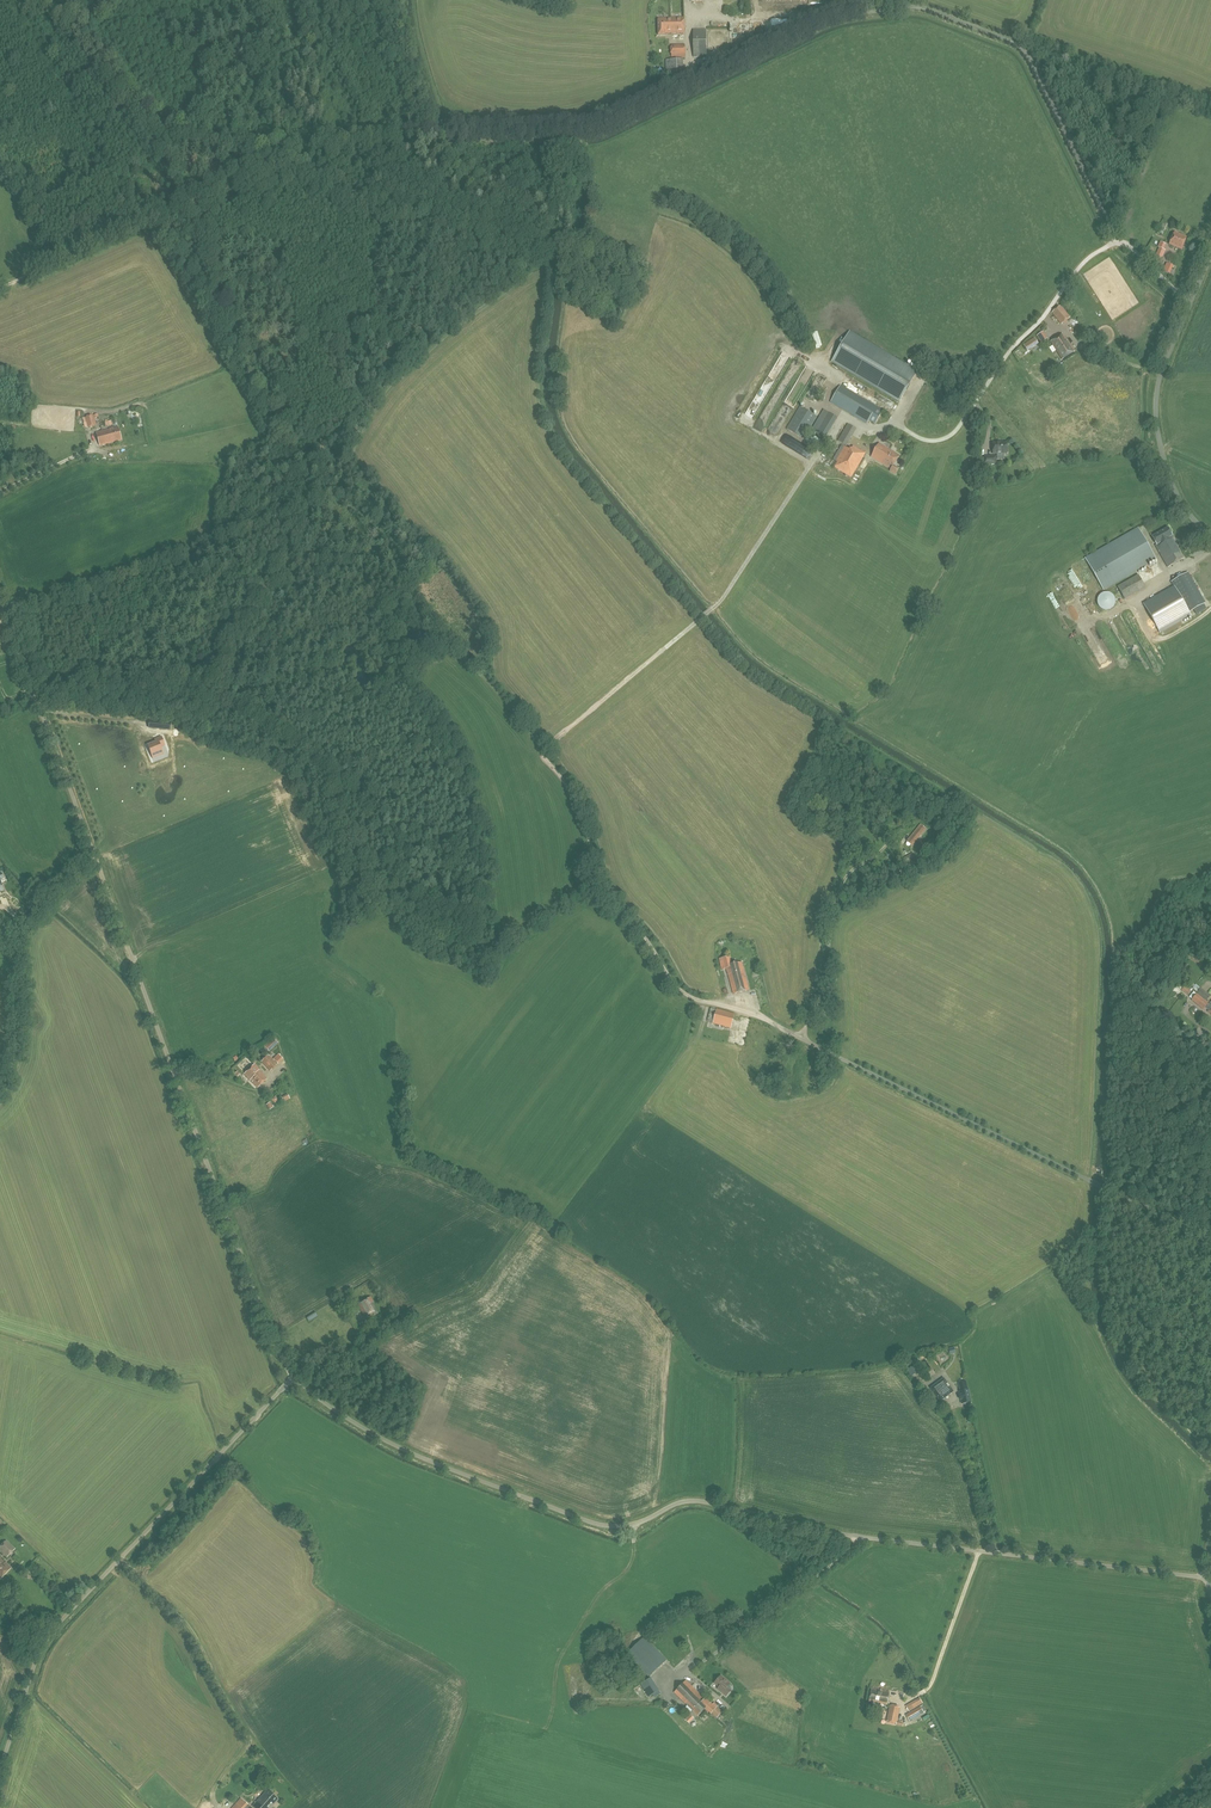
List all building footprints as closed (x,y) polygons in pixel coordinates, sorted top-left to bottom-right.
[(658,26),(685,25),(685,17),(658,18),(658,26)] [(685,25),(658,26),(658,35),(665,35),(665,33),(685,33),(685,25)] [(706,29),(693,30),(694,56),(706,56),(706,29)] [(672,57),(685,57),(685,44),(671,45),(672,57)] [(666,60),(667,78),(688,77),(688,69),(683,69),(683,59),(666,60)] [(1181,249),(1187,238),(1175,232),(1169,244),(1181,249)] [(1161,258),(1162,258),(1165,250),(1160,248),(1156,256),(1154,256),(1153,259),(1159,262),(1161,258)] [(1061,324),(1070,317),(1061,305),(1052,312),(1061,324)] [(1046,332),(1038,336),(1043,343),(1050,338),(1046,332)] [(917,372),(850,333),(832,362),(899,402),(917,372)] [(1062,359),(1075,351),(1070,344),(1063,334),(1051,341),(1062,359)] [(1028,351),(1039,344),(1035,337),(1024,344),(1028,351)] [(875,424),(883,411),(841,386),(831,402),(867,423),(869,420),(875,424)] [(804,439),(817,417),(800,407),(787,429),(804,439)] [(837,418),(829,413),(824,410),(812,430),(817,433),(825,438),(826,436),(828,437),(838,420),(837,419),(837,418)] [(87,427),(97,424),(94,415),(85,418),(87,427)] [(846,445),(856,429),(846,423),(836,439),(846,445)] [(99,445),(122,440),(119,427),(96,432),(99,445)] [(998,452),(1008,452),(1007,443),(999,443),(999,442),(993,442),(993,453),(998,453),(998,452)] [(896,474),(899,469),(894,465),(900,455),(879,443),(871,457),(891,469),(890,471),(896,474)] [(851,477),(866,453),(862,450),(861,451),(853,446),(851,450),(842,445),(830,465),(851,477)] [(984,455),(984,464),(997,464),(996,455),(984,455)] [(1156,559),(1138,527),(1085,558),(1104,590),(1156,559)] [(1168,527),(1152,536),(1157,545),(1158,544),(1159,546),(1156,547),(1158,550),(1170,544),(1171,545),(1175,542),(1173,538),(1174,538),(1168,527)] [(1158,550),(1168,567),(1184,558),(1175,542),(1171,545),(1170,544),(1158,550)] [(1203,604),(1205,603),(1188,573),(1171,582),(1174,587),(1189,612),(1193,610),(1203,604)] [(1125,599),(1145,587),(1138,575),(1118,587),(1125,599)] [(1189,612),(1174,587),(1143,605),(1160,635),(1192,617),(1189,612)] [(1206,608),(1203,604),(1193,610),(1195,614),(1206,608)] [(1085,649),(1080,639),(1075,642),(1080,652),(1085,649)] [(156,721),(155,728),(170,730),(171,723),(156,721)] [(145,744),(149,754),(160,749),(159,746),(163,744),(159,736),(154,738),(155,740),(145,744)] [(913,846),(917,841),(927,829),(925,827),(920,824),(906,841),(913,846)] [(918,862),(913,853),(906,857),(912,866),(918,862)] [(1201,965),(1202,963),(1203,960),(1193,953),(1191,952),(1188,957),(1190,958),(1194,961),(1195,961),(1201,965)] [(733,994),(749,990),(742,962),(732,964),(729,956),(719,959),(722,969),(727,968),(733,994)] [(1188,987),(1185,991),(1190,996),(1194,992),(1188,987)] [(1207,1001),(1210,996),(1201,987),(1197,993),(1207,1001)] [(1192,1000),(1203,1009),(1208,1003),(1197,994),(1192,1000)] [(731,1028),(734,1014),(717,1009),(714,1023),(731,1028)] [(269,1051),(278,1043),(273,1038),(265,1046),(269,1051)] [(270,1071),(277,1064),(268,1055),(261,1062),(270,1071)] [(758,1073),(758,1071),(758,1069),(757,1067),(756,1065),(754,1064),(752,1063),(750,1063),(749,1062),(747,1063),(745,1063),(743,1064),(742,1065),(740,1066),(739,1068),(738,1071),(738,1073),(738,1075),(739,1077),(740,1078),(741,1080),(743,1081),(744,1082),(746,1082),(748,1083),(750,1083),(752,1082),(754,1081),(755,1080),(757,1079),(758,1077),(758,1075),(758,1073)] [(258,1088),(267,1079),(259,1070),(254,1064),(244,1074),(250,1080),(258,1088)] [(374,1315),(378,1312),(372,1302),(374,1302),(371,1296),(365,1299),(365,1300),(358,1304),(366,1319),(370,1316),(369,1315),(373,1313),(374,1315)] [(328,1354),(335,1350),(332,1345),(325,1349),(328,1354)] [(913,1365),(907,1369),(911,1375),(917,1371),(913,1365)] [(948,1395),(954,1391),(944,1378),(930,1388),(940,1401),(945,1397),(946,1398),(949,1395),(948,1395)] [(966,1382),(959,1383),(960,1391),(959,1391),(960,1395),(959,1395),(960,1399),(961,1399),(962,1404),(971,1402),(968,1389),(967,1389),(966,1382)] [(15,1548),(7,1540),(0,1547),(0,1550),(7,1557),(15,1548)] [(11,1568),(5,1562),(0,1558),(0,1579),(11,1568)] [(649,1676),(667,1660),(645,1636),(627,1653),(649,1676)] [(730,1683),(721,1675),(715,1683),(719,1687),(718,1688),(726,1696),(731,1690),(727,1687),(730,1683)] [(655,1697),(661,1693),(659,1690),(651,1677),(641,1684),(649,1696),(653,1694),(655,1697)] [(674,1692),(690,1707),(702,1696),(686,1680),(674,1692)] [(887,1704),(890,1692),(872,1688),(869,1701),(887,1704)] [(702,1696),(690,1707),(698,1716),(705,1708),(717,1718),(722,1712),(711,1702),(710,1702),(705,1698),(704,1698),(702,1696)] [(750,1703),(744,1696),(729,1711),(736,1718),(750,1703)] [(909,1712),(923,1704),(919,1698),(916,1699),(905,1705),(909,1712)] [(896,1723),(900,1707),(890,1705),(887,1721),(896,1723)] [(910,1721),(924,1712),(926,1711),(923,1705),(921,1706),(920,1706),(906,1715),(910,1721)] [(689,1723),(694,1718),(690,1714),(685,1719),(689,1723)] [(279,1799),(268,1789),(253,1806),(255,1807),(271,1807),(279,1799)] [(232,1807),(243,1807),(247,1804),(242,1799),(241,1798),(232,1807)]
